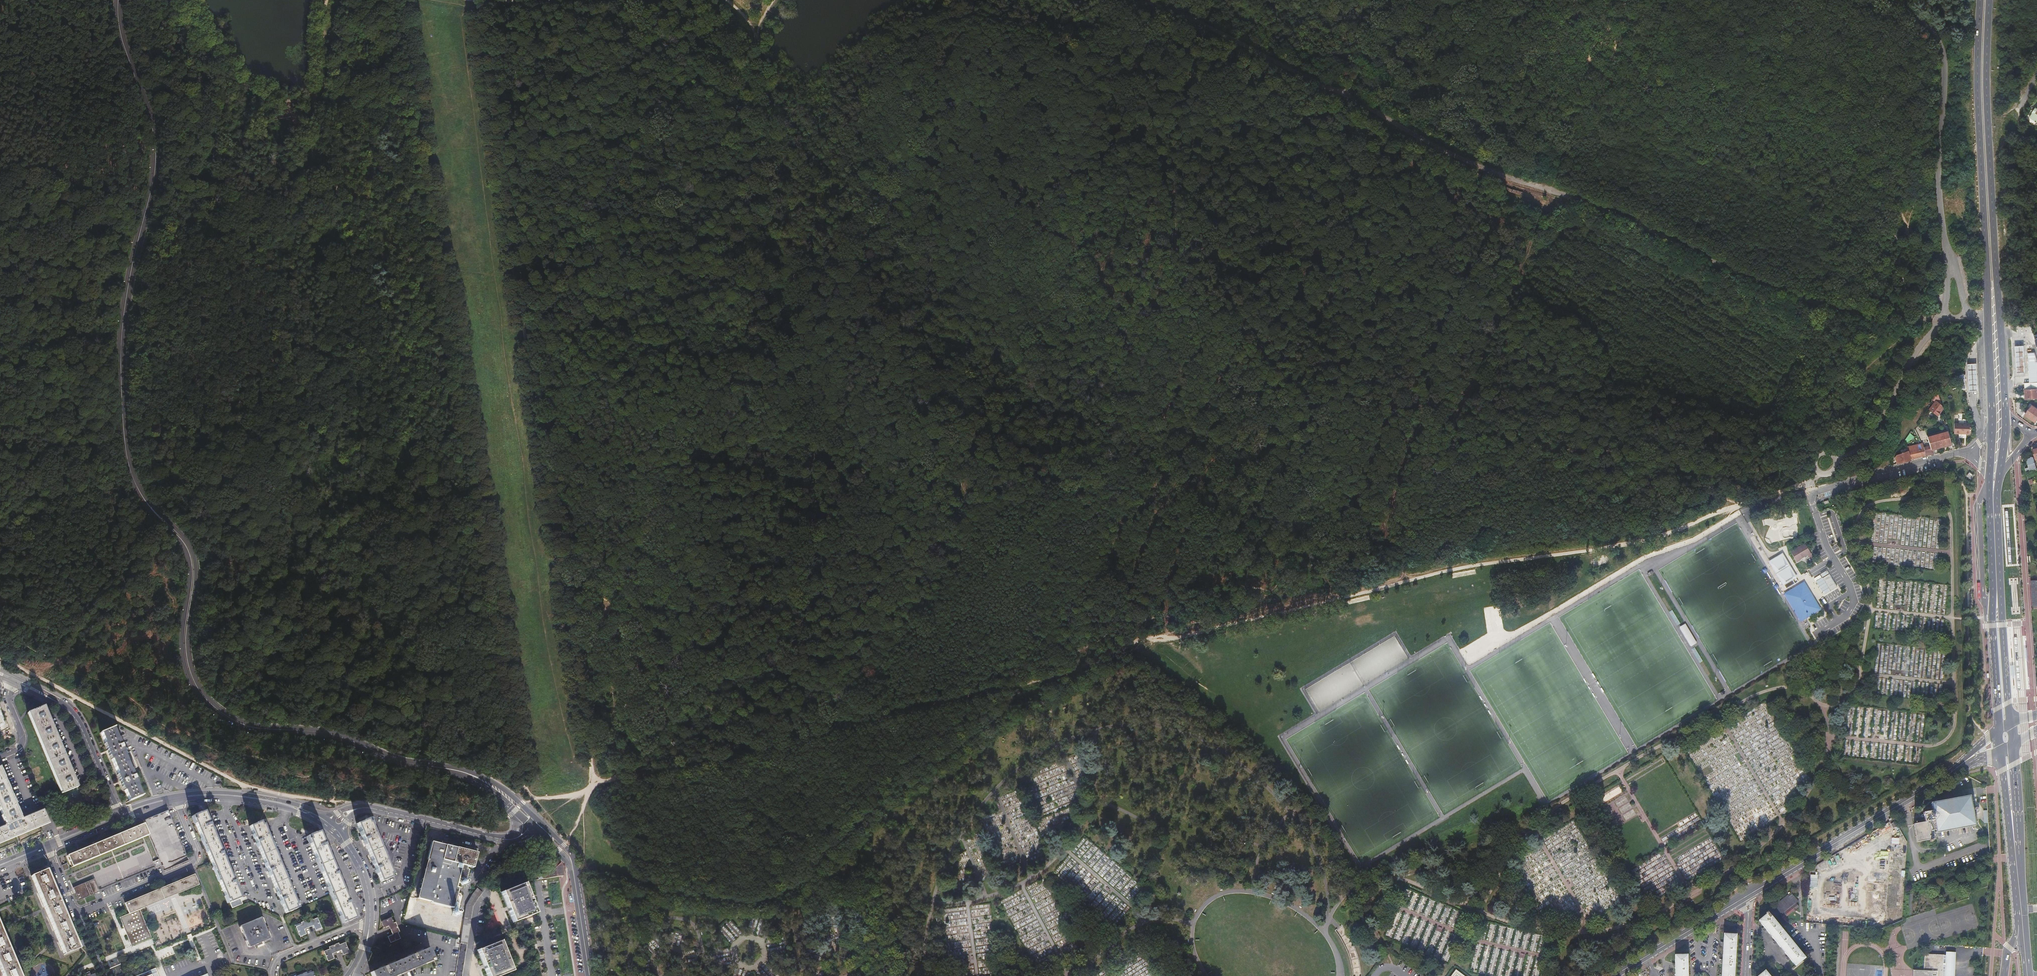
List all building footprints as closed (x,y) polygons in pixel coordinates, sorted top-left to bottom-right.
[(2036,108),(2029,118),(2035,122),(2036,124),(2036,108)] [(2028,371),(2028,373),(2029,373),(2030,382),(2029,382),(2029,383),(2036,383),(2036,361),(2035,352),(2027,353),(2027,359),(2028,359),(2029,371),(2028,371)] [(1959,375),(1957,378),(1960,389),(1965,389),(1965,386),(1963,386),(1963,375),(1964,375),(1959,375)] [(2025,390),(2025,395),(2025,399),(2036,399),(2036,389),(2025,390)] [(1938,395),(1933,398),(1932,400),(1935,403),(1929,411),(1937,417),(1943,412),(1938,395)] [(2027,412),(2025,415),(2035,422),(2036,420),(2036,409),(2032,405),(2029,409),(2027,411),(2027,412)] [(1970,424),(1954,424),(1954,434),(1970,434),(1970,424)] [(1908,443),(1913,436),(1910,433),(1904,440),(1908,443)] [(1926,456),(1924,449),(1923,444),(1922,444),(1907,448),(1908,452),(1910,460),(1926,456)] [(1910,460),(1908,452),(1897,456),(1899,464),(1910,461),(1910,460)] [(2026,472),(2036,469),(2033,458),(2028,459),(2026,462),(2028,468),(2025,469),(2026,472)] [(1804,543),(1789,551),(1796,563),(1811,554),(1804,543)] [(1782,553),(1768,561),(1783,586),(1797,578),(1782,553)] [(1837,587),(1826,570),(1820,574),(1822,577),(1816,581),(1824,594),(1837,587)] [(1821,611),(1804,582),(1783,595),(1801,623),(1821,611)] [(82,786),(49,706),(32,713),(65,793),(82,786)] [(113,728),(100,733),(107,750),(107,752),(121,783),(128,802),(142,796),(135,780),(131,770),(125,755),(113,728)] [(126,754),(125,755),(131,770),(133,769),(138,767),(131,752),(126,754)] [(0,766),(0,814),(5,825),(22,818),(0,766)] [(1975,824),(1974,820),(1970,796),(1964,797),(1931,803),(1933,810),(1923,812),(1924,821),(1913,823),(1917,842),(1935,838),(1933,829),(1936,829),(1936,832),(1975,824)] [(16,837),(18,836),(41,826),(49,823),(43,809),(22,818),(5,825),(0,827),(0,843),(16,837)] [(168,809),(143,820),(144,823),(149,834),(159,858),(154,861),(155,864),(157,868),(162,865),(164,870),(189,860),(168,809)] [(230,902),(240,898),(236,887),(234,883),(221,852),(220,848),(211,829),(210,825),(204,811),(193,816),(195,819),(194,820),(212,862),(227,899),(228,899),(230,902)] [(367,820),(356,824),(362,836),(363,839),(374,865),(375,868),(381,882),(391,877),(390,874),(391,873),(370,822),(368,823),(367,820)] [(279,900),(285,914),(296,909),(294,904),(296,904),(263,824),(261,825),(260,821),(249,826),(254,838),(255,842),(266,867),(267,871),(278,896),(279,900)] [(149,834),(144,823),(130,828),(104,840),(82,849),(68,855),(73,866),(142,837),(149,834)] [(345,917),(347,921),(356,917),(352,906),(350,903),(340,878),(338,874),(327,849),(326,845),(320,831),(310,836),(311,838),(310,839),(343,918),(345,917)] [(552,867),(552,877),(563,877),(563,867),(552,867)] [(46,870),(31,876),(64,954),(79,948),(78,945),(77,943),(69,924),(68,922),(62,907),(59,900),(55,891),(47,872),(46,870)] [(426,872),(419,898),(431,902),(452,907),(455,907),(460,889),(456,888),(458,880),(426,872)] [(129,914),(120,918),(131,946),(151,938),(139,910),(146,907),(178,893),(199,885),(194,874),(125,903),(129,914)] [(95,879),(74,888),(76,894),(79,900),(84,898),(85,898),(94,894),(100,892),(98,888),(95,879)] [(514,922),(536,914),(524,884),(502,893),(508,908),(514,922)] [(1768,913),(1775,921),(1783,914),(1785,917),(1793,911),(1794,912),(1797,910),(1796,908),(1798,906),(1796,903),(1798,901),(1790,893),(1765,913),(1766,915),(1768,913)] [(232,908),(243,904),(241,899),(240,898),(230,902),(232,908)] [(1768,913),(1766,915),(1758,921),(1763,927),(1763,928),(1764,932),(1766,931),(1774,941),(1773,941),(1775,945),(1777,944),(1787,956),(1786,957),(1788,961),(1790,959),(1795,966),(1804,958),(1775,921),(1768,913)] [(391,916),(381,920),(384,926),(389,924),(393,934),(388,936),(390,942),(400,938),(398,932),(400,931),(395,921),(394,922),(391,916)] [(261,918),(240,926),(241,927),(239,928),(242,934),(243,934),(246,940),(245,940),(247,947),(249,946),(249,948),(257,944),(257,946),(261,945),(262,944),(262,942),(270,939),(269,938),(271,938),(268,931),(267,932),(264,925),(265,924),(263,918),(261,919),(261,918)] [(302,924),(296,926),(300,937),(306,934),(305,929),(313,926),(315,930),(322,928),(318,918),(311,920),(310,919),(301,922),(302,924)] [(3,975),(20,975),(0,927),(0,969),(3,975)] [(1736,935),(1724,935),(1724,943),(1721,943),(1722,947),(1724,947),(1723,960),(1721,960),(1721,964),(1723,964),(1722,975),(1734,975),(1736,935)] [(512,971),(508,960),(507,957),(501,941),(478,951),(484,966),(486,969),(488,975),(500,975),(512,971)] [(330,950),(325,952),(329,961),(334,959),(335,959),(333,954),(342,950),(344,955),(349,953),(345,943),(340,946),(339,943),(329,947),(330,950)] [(415,953),(414,950),(412,951),(410,952),(412,955),(387,965),(386,962),(384,963),(381,964),(383,967),(370,972),(372,975),(393,975),(433,960),(428,948),(415,953)] [(73,962),(79,959),(76,953),(70,957),(73,962)] [(1923,954),(1923,971),(1912,970),(1912,975),(1953,975),(1954,954),(1945,953),(1945,955),(1943,955),(1923,954)] [(1687,955),(1675,955),(1675,963),(1673,964),(1674,968),(1675,968),(1676,975),(1687,975),(1687,955)] [(135,975),(159,975),(156,968),(135,975)]
